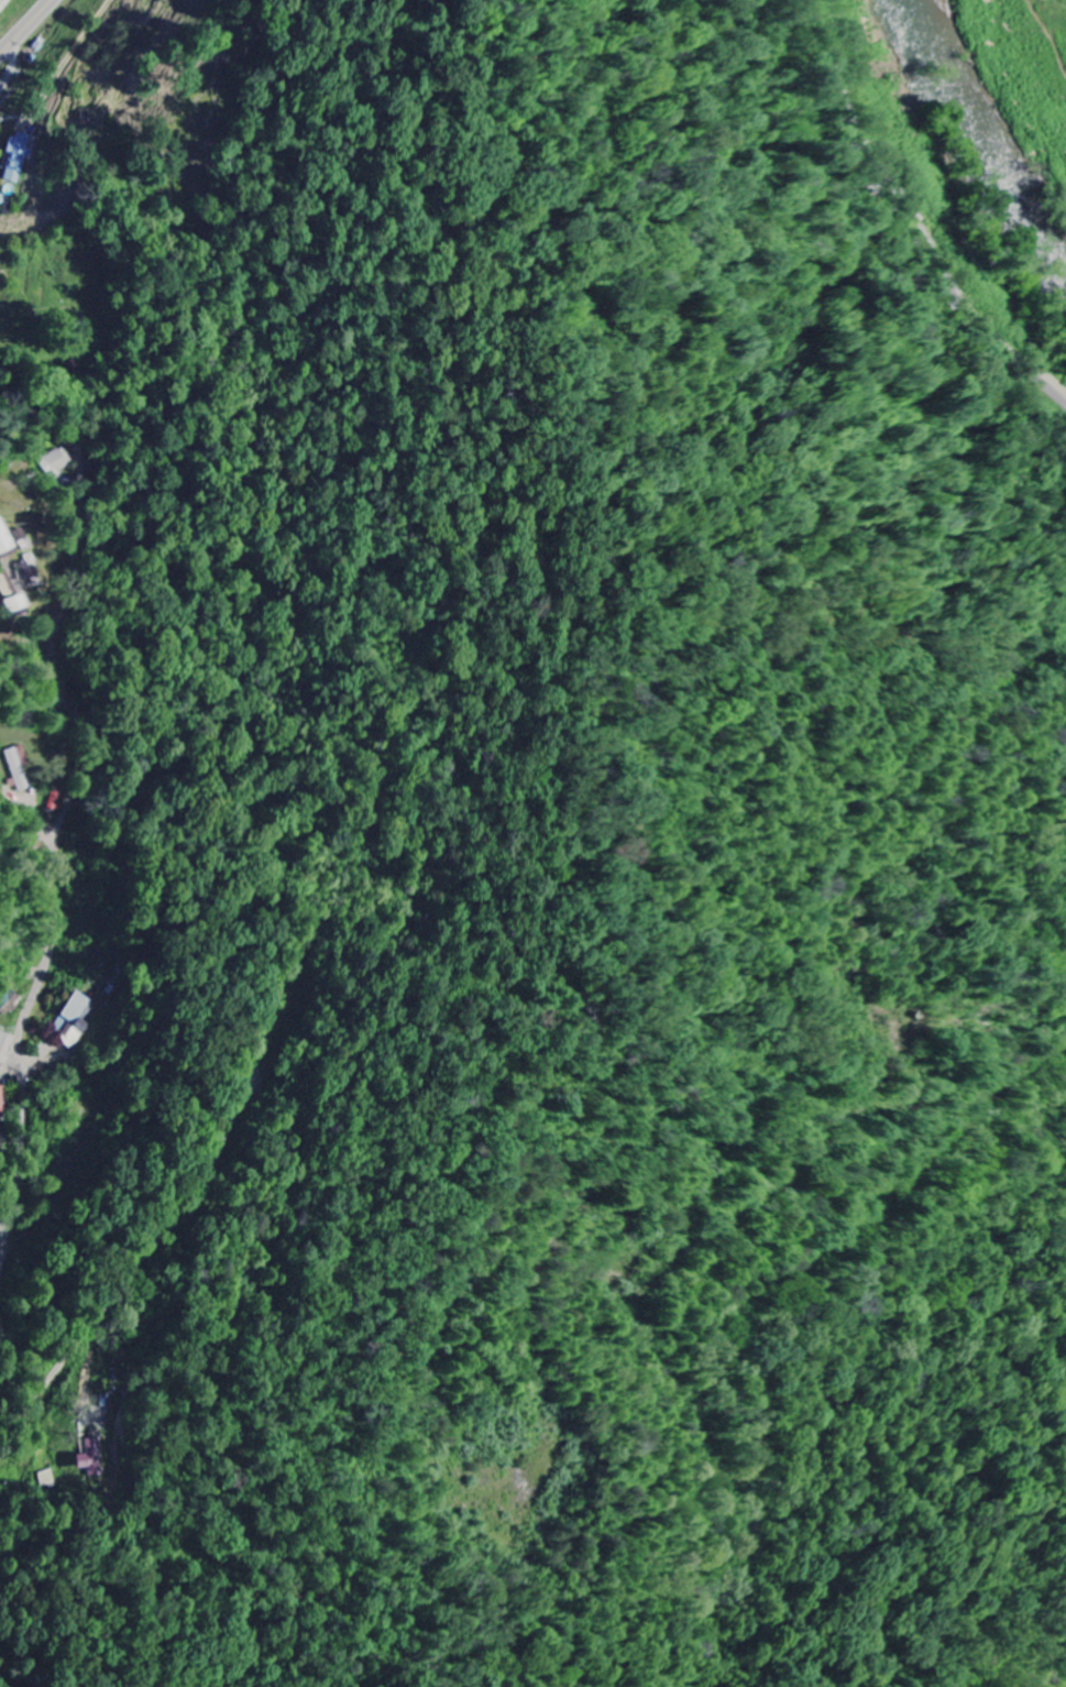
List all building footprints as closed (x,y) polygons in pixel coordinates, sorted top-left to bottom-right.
[(32,137),(18,134),(17,139),(10,138),(7,153),(10,153),(4,181),(22,185),(32,137)] [(16,551),(0,518),(0,559),(16,551)] [(8,750),(17,792),(27,790),(20,758),(24,757),(22,747),(8,750)] [(90,1001),(74,992),(51,1030),(75,1044),(81,1034),(74,1030),(90,1001)] [(85,1441),(86,1456),(77,1457),(78,1469),(88,1469),(89,1477),(103,1476),(100,1439),(85,1441)]
